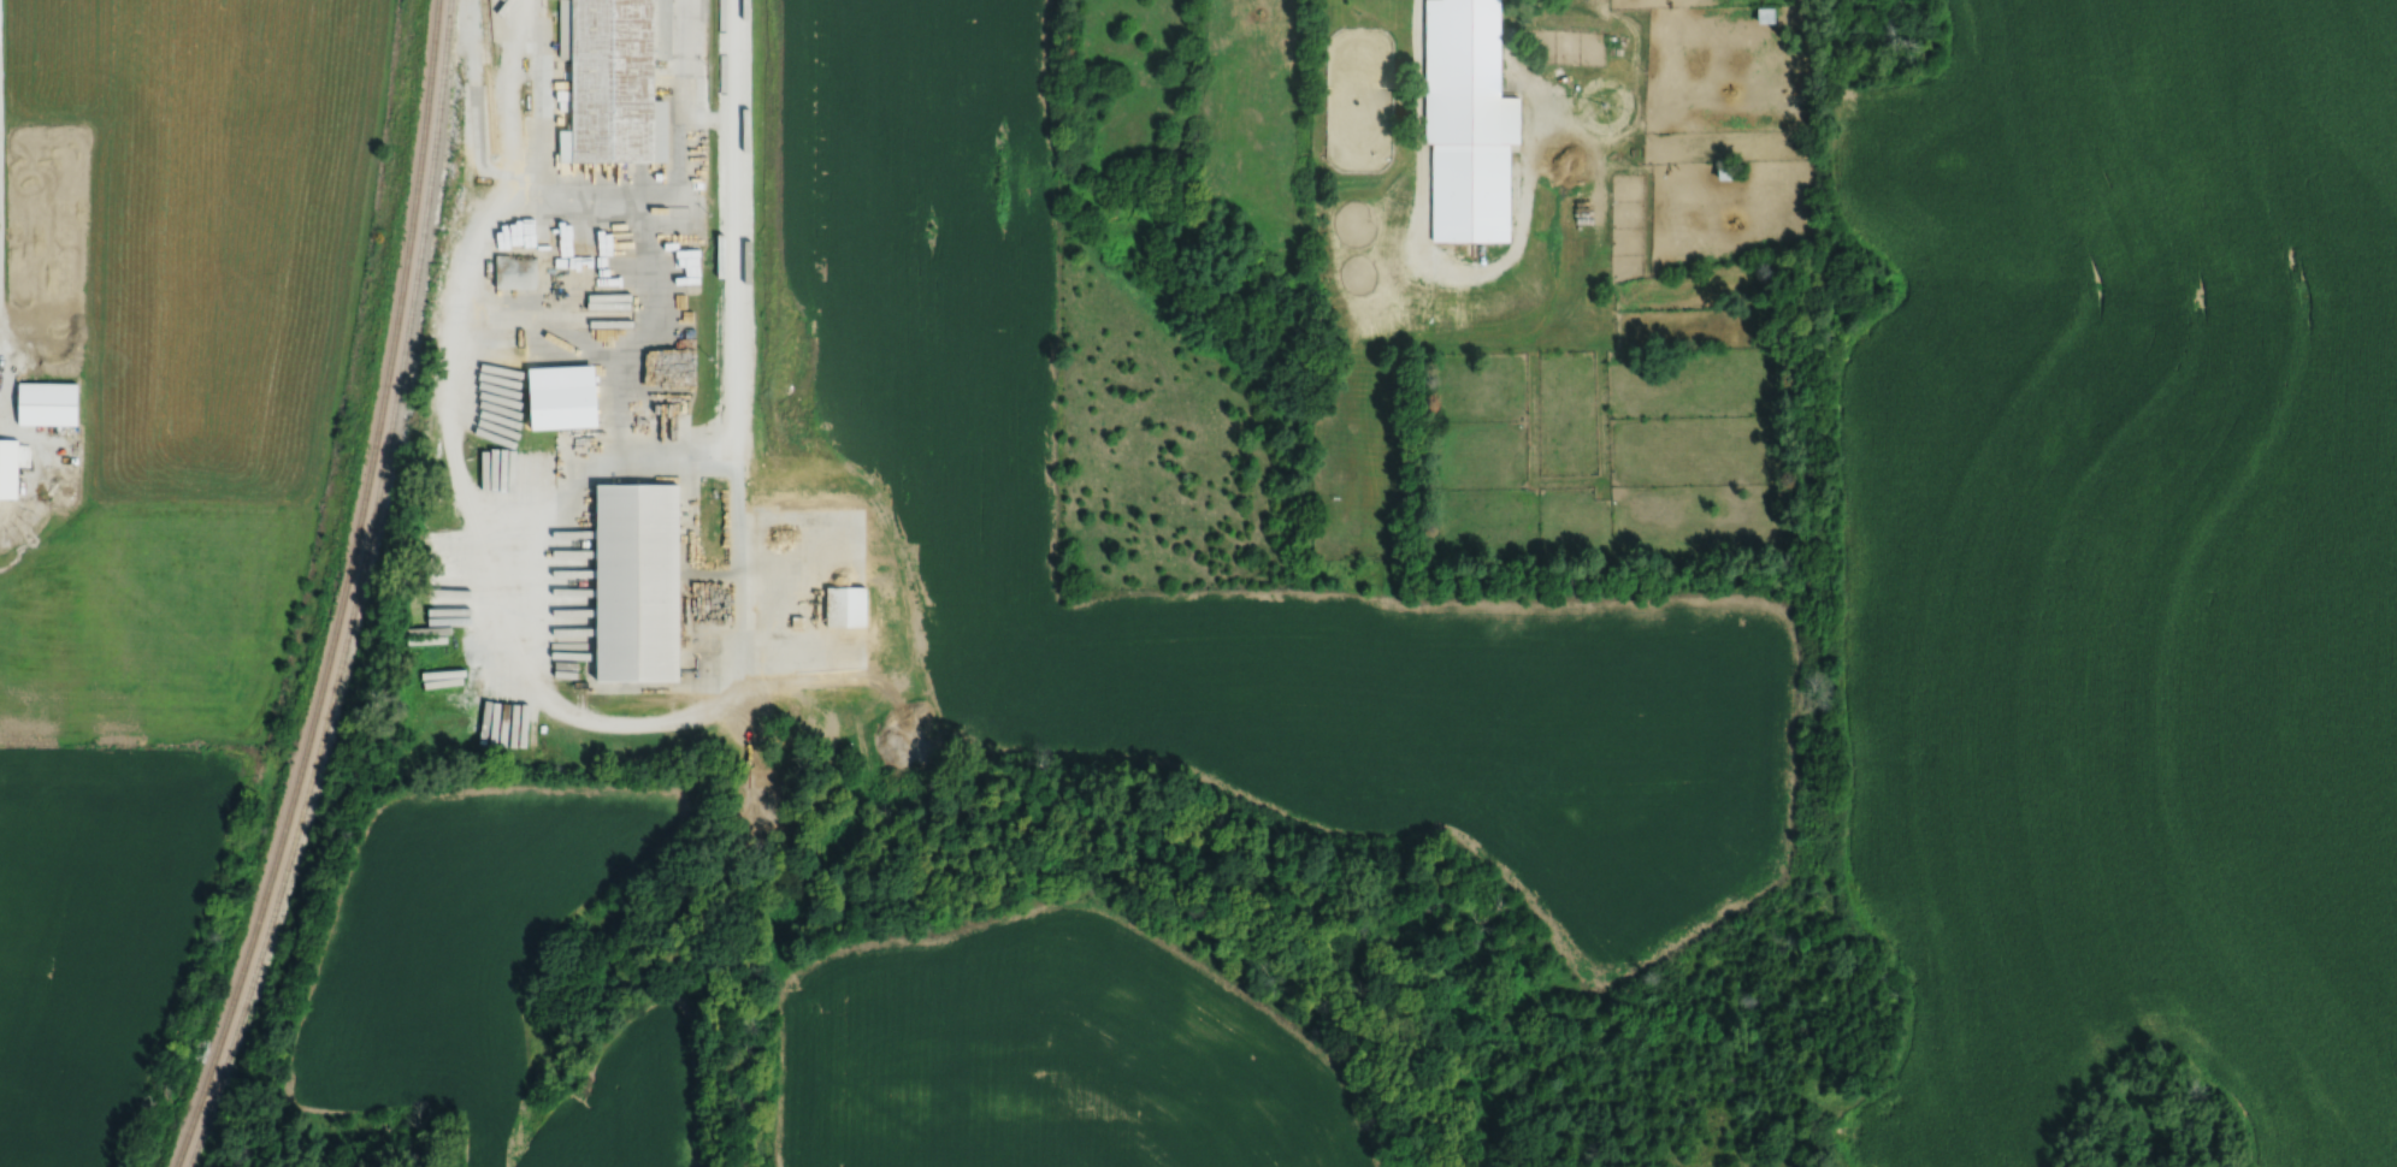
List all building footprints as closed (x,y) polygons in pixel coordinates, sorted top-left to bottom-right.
[(557,60),(565,60),(566,131),(555,131),(555,165),(663,163),(662,102),(651,102),(649,0),(556,0),(557,60)] [(1508,145),(1516,146),(1516,97),(1496,97),(1498,0),(1424,0),(1421,144),(1429,144),(1428,242),(1506,243),(1508,145)] [(1754,24),(1772,24),(1772,8),(1754,8),(1754,24)] [(1738,179),(1738,167),(1715,167),(1715,179),(1738,179)] [(522,368),(523,430),(588,430),(587,367),(522,368)] [(75,427),(75,384),(12,384),(12,427),(75,427)] [(14,500),(14,467),(28,467),(28,441),(0,441),(0,500),(14,500)] [(675,684),(675,486),(589,486),(589,684),(675,684)]
